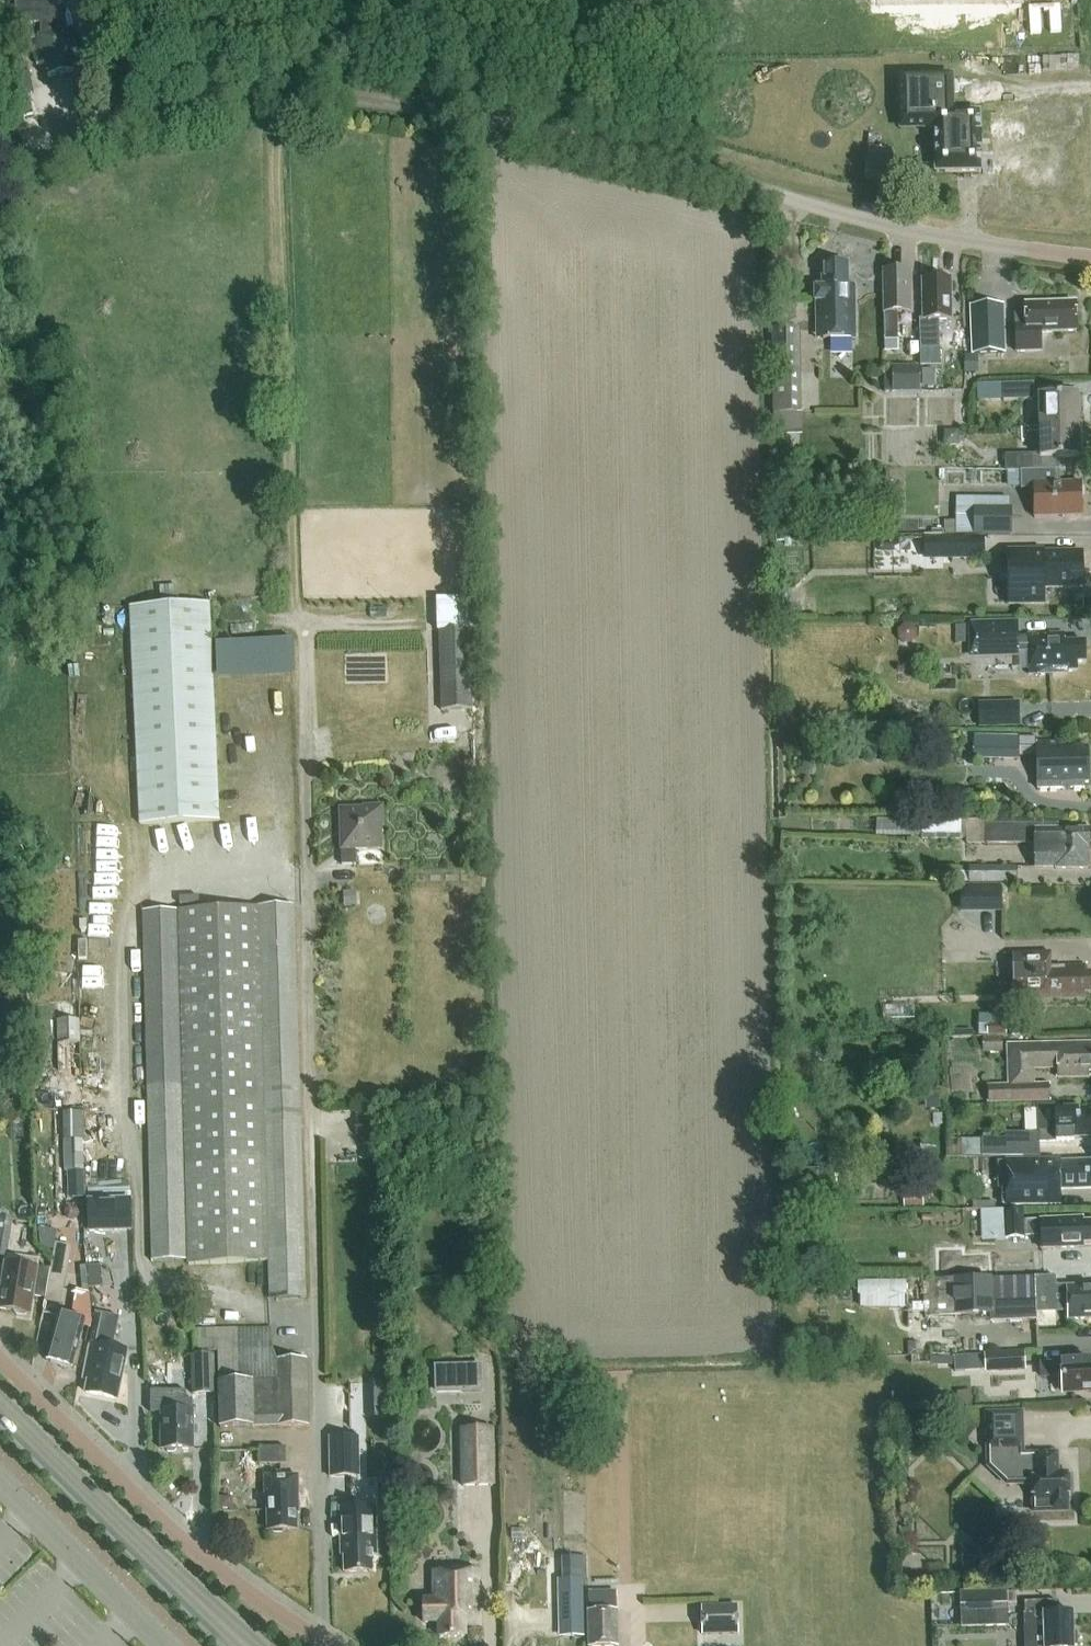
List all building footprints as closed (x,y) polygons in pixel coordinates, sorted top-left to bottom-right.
[(15,25),(40,25),(40,37),(30,39),(36,66),(44,64),(47,77),(72,72),(72,71),(86,67),(83,53),(78,54),(72,30),(57,33),(57,0),(15,0),(15,25)] [(951,76),(899,77),(901,129),(935,128),(936,172),(980,170),(979,113),(951,114),(951,107),(952,107),(951,76)] [(23,117),(32,115),(30,104),(21,106),(23,117)] [(999,174),(1020,174),(1020,183),(1060,183),(1061,150),(1000,149),(999,174)] [(847,287),(847,266),(822,266),(822,288),(814,288),(815,303),(816,303),(816,339),(854,339),(854,287),(847,287)] [(898,312),(909,312),(908,269),(883,270),(884,340),(898,339),(898,312)] [(950,279),(920,280),(921,319),(918,319),(919,349),(939,349),(938,319),(951,319),(950,279)] [(1025,304),(1025,313),(1016,313),(1018,353),(1042,352),(1041,332),(1076,331),(1075,302),(1025,304)] [(1004,305),(971,306),(973,355),(1005,354),(1004,305)] [(800,414),(799,328),(783,328),(783,313),(771,314),(772,414),(800,414)] [(964,374),(977,374),(976,356),(963,357),(964,374)] [(892,393),(919,393),(919,366),(891,367),(892,393)] [(1033,384),(1001,385),(1002,401),(1033,400),(1033,384)] [(1039,396),(1039,416),(1031,416),(1031,427),(1083,426),(1082,397),(1078,397),(1078,395),(1039,396)] [(1014,471),(1020,471),(1036,471),(1058,471),(1058,457),(1080,456),(1080,454),(1084,453),(1083,426),(1031,427),(1031,428),(1040,427),(1041,454),(1006,455),(1006,472),(1014,471)] [(1059,482),(1058,471),(1036,471),(1020,471),(1020,491),(1022,490),(1022,489),(1034,488),(1035,518),(1081,517),(1080,495),(1083,494),(1082,486),(1080,486),(1080,481),(1059,482)] [(1007,508),(1007,498),(955,498),(955,534),(973,534),(973,536),(1010,536),(1010,508),(1007,508)] [(984,539),(924,540),(924,557),(984,557),(984,539)] [(1043,588),(1084,588),(1083,552),(1043,552),(1043,550),(1007,551),(1008,605),(1043,604),(1043,588)] [(139,825),(219,821),(209,604),(129,607),(139,825)] [(1027,635),(1027,640),(1018,640),(1018,622),(968,624),(969,658),(1019,657),(1018,653),(1028,653),(1028,675),(1067,673),(1067,670),(1077,670),(1076,664),(1085,663),(1085,643),(1059,643),(1059,634),(1027,635)] [(441,711),(472,710),(470,630),(438,631),(441,711)] [(215,645),(217,676),(294,672),(293,642),(215,645)] [(1019,701),(978,703),(979,728),(1019,727),(1019,701)] [(1016,760),(1016,737),(972,735),(972,759),(1016,760)] [(1084,783),(1089,783),(1088,747),(1076,747),(1076,743),(1037,744),(1038,790),(1084,788),(1084,783)] [(381,825),(384,825),(383,805),(364,806),(364,808),(340,809),(341,865),(356,864),(355,849),(382,848),(381,825)] [(963,836),(964,820),(876,820),(876,831),(922,831),(922,835),(963,836)] [(1017,820),(989,820),(985,820),(985,842),(1037,842),(1036,867),(1057,867),(1057,868),(1088,869),(1088,849),(1090,848),(1090,830),(1057,830),(1057,821),(1017,820)] [(1016,884),(1016,867),(968,867),(968,884),(1016,884)] [(1002,914),(1002,885),(960,885),(960,914),(1002,914)] [(151,1262),(186,1261),(186,1264),(268,1262),(269,1300),(305,1299),(294,907),(142,911),(151,1262)] [(1090,993),(1090,972),(1085,972),(1085,965),(1051,967),(1050,953),(1012,954),(1014,991),(1041,990),(1041,1000),(1086,998),(1086,993),(1090,993)] [(1060,1070),(1060,1080),(1089,1079),(1089,1072),(1090,1072),(1090,1043),(1008,1045),(1009,1071),(1038,1070),(1060,1070)] [(9,1068),(8,1044),(0,1045),(0,1068),(9,1068)] [(991,1103),(1050,1102),(1050,1086),(991,1088),(991,1103)] [(1041,1143),(1075,1142),(1075,1136),(1090,1136),(1090,1115),(1079,1115),(1079,1106),(1056,1107),(1056,1123),(1037,1123),(1037,1134),(1034,1134),(1032,1134),(1018,1134),(1005,1134),(1005,1140),(981,1139),(981,1157),(1038,1157),(1038,1143),(1041,1143)] [(1007,1162),(997,1163),(998,1190),(1008,1190),(1009,1205),(1043,1204),(1043,1205),(1044,1205),(1044,1204),(1061,1204),(1061,1189),(1090,1188),(1090,1160),(1061,1161),(1061,1159),(1060,1159),(1060,1160),(1007,1162)] [(133,1231),(132,1199),(88,1200),(89,1232),(133,1231)] [(1005,1240),(1004,1211),(981,1212),(982,1240),(1005,1240)] [(1090,1243),(1090,1224),(1083,1224),(1083,1219),(1024,1221),(1023,1213),(1005,1213),(1006,1240),(1024,1240),(1024,1236),(1042,1236),(1042,1248),(1079,1247),(1079,1244),(1090,1243)] [(6,1258),(13,1219),(0,1217),(0,1257),(6,1258)] [(51,1269),(46,1296),(47,1296),(46,1302),(63,1305),(72,1246),(55,1243),(51,1269)] [(993,1273),(992,1252),(967,1253),(967,1246),(939,1247),(940,1274),(993,1273)] [(46,1296),(51,1269),(37,1267),(38,1265),(6,1260),(0,1301),(0,1306),(16,1309),(18,1311),(25,1312),(27,1311),(31,1311),(34,1294),(46,1296)] [(1084,1288),(1084,1286),(1068,1287),(1068,1288),(1056,1288),(1056,1278),(930,1281),(931,1318),(992,1316),(992,1323),(1038,1322),(1037,1311),(1068,1310),(1068,1319),(1090,1319),(1090,1288),(1084,1288)] [(72,1366),(86,1320),(60,1312),(46,1358),(72,1366)] [(119,1318),(95,1312),(94,1314),(95,1314),(89,1342),(90,1342),(82,1379),(88,1380),(85,1392),(116,1399),(126,1350),(109,1346),(111,1336),(115,1334),(119,1318)] [(307,1358),(277,1358),(272,1350),(271,1328),(193,1329),(194,1353),(219,1352),(221,1426),(309,1424),(307,1358)] [(1025,1371),(1024,1352),(984,1354),(985,1373),(1025,1371)] [(191,1394),(215,1394),(214,1355),(191,1356),(191,1394)] [(971,1376),(971,1358),(955,1358),(955,1376),(971,1376)] [(1055,1363),(1040,1364),(1041,1378),(1061,1377),(1062,1394),(1090,1392),(1090,1366),(1089,1366),(1089,1361),(1055,1363)] [(357,1412),(390,1411),(388,1372),(356,1374),(357,1412)] [(175,1451),(177,1449),(194,1449),(193,1400),(162,1401),(163,1449),(167,1449),(169,1451),(175,1451)] [(967,1440),(978,1428),(960,1411),(949,1423),(967,1440)] [(1070,1499),(1069,1473),(1058,1473),(1057,1454),(1023,1454),(1022,1413),(987,1414),(989,1467),(1007,1484),(1033,1484),(1034,1512),(1068,1510),(1067,1499),(1070,1499)] [(460,1429),(461,1486),(494,1485),(492,1428),(460,1429)] [(350,1437),(328,1437),(330,1477),(351,1476),(350,1437)] [(286,1464),(285,1447),(258,1448),(259,1465),(286,1464)] [(297,1513),(299,1512),(298,1476),(265,1477),(265,1497),(269,1497),(269,1530),(288,1529),(288,1528),(290,1527),(291,1528),(298,1527),(297,1513)] [(341,1543),(340,1543),(340,1555),(344,1556),(344,1573),(372,1572),(372,1554),(376,1554),(375,1507),(340,1508),(340,1509),(346,1509),(346,1524),(341,1524),(341,1543)] [(438,1622),(438,1637),(464,1637),(464,1626),(477,1626),(476,1571),(433,1571),(433,1600),(422,1600),(422,1622),(438,1622)] [(616,1591),(588,1592),(589,1611),(586,1611),(588,1645),(618,1645),(616,1591)] [(961,1629),(1009,1627),(1007,1591),(959,1593),(961,1629)] [(1025,1635),(1026,1645),(1074,1645),(1077,1645),(1077,1632),(1073,1632),(1072,1614),(1052,1614),(1051,1601),(1025,1602),(1026,1615),(1032,1615),(1032,1635),(1025,1635)] [(738,1635),(737,1606),(701,1607),(702,1636),(738,1635)] [(583,1636),(583,1615),(570,1615),(570,1623),(561,1623),(561,1636),(583,1636)]
